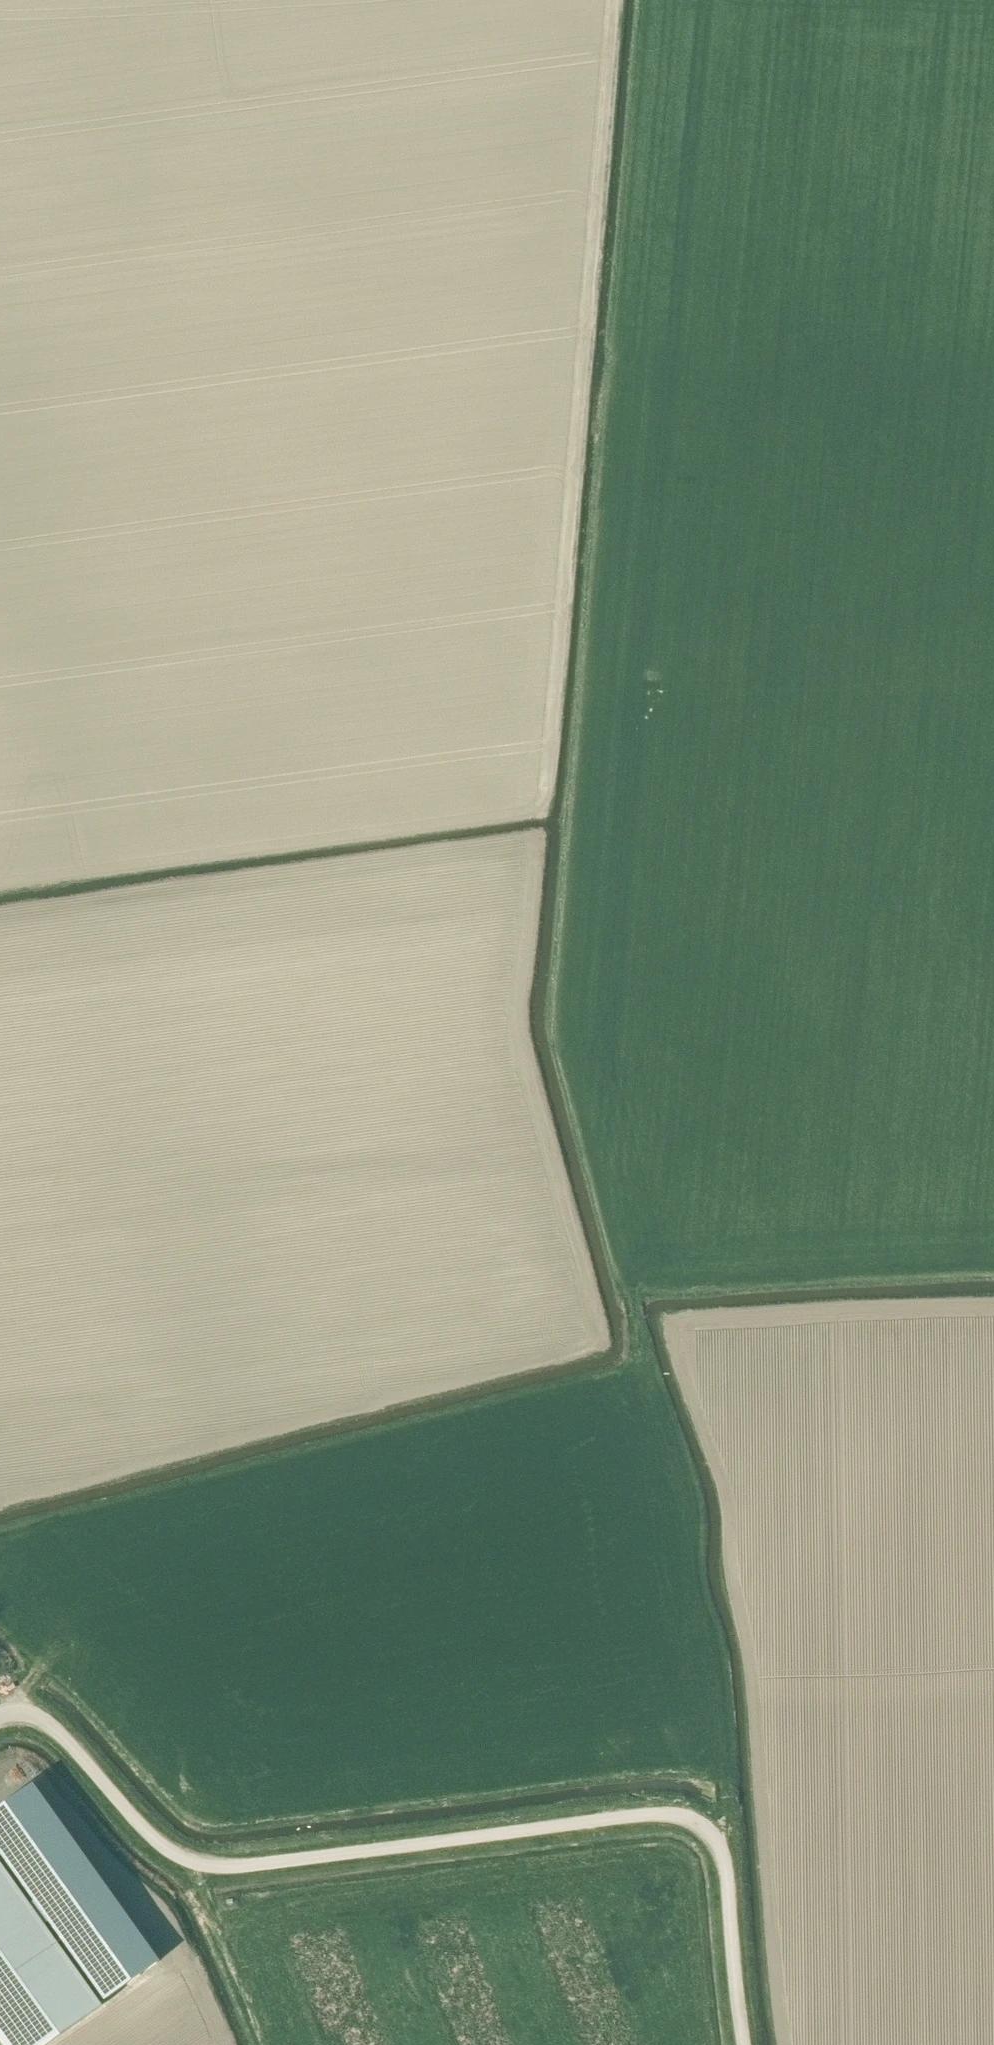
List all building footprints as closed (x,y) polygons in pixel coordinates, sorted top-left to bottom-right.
[(159,1962),(33,1784),(0,1807),(0,1853),(34,1902),(30,1905),(44,1925),(49,1922),(105,2000),(159,1962)] [(4,2044),(43,2044),(100,2004),(44,1925),(30,1905),(0,1863),(0,2039),(4,2044)]
